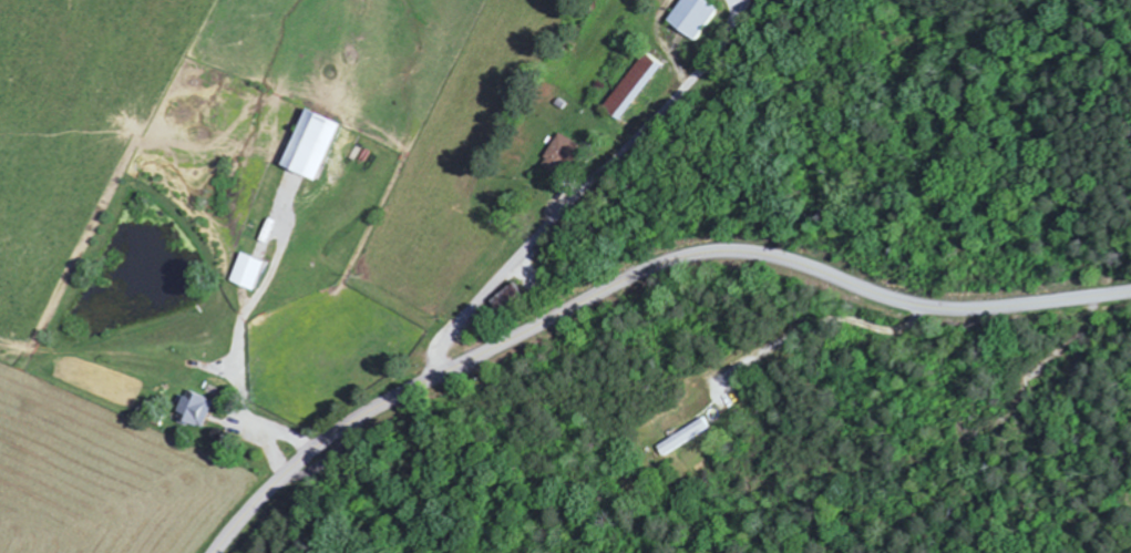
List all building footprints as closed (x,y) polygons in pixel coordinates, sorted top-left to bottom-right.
[(704,39),(724,6),(715,0),(686,0),(674,20),(704,39)] [(610,106),(628,119),(668,64),(649,50),(610,106)] [(352,123),(320,108),(294,166),(327,180),(352,123)] [(548,163),(571,178),(591,148),(568,133),(548,163)] [(262,290),(274,261),(249,252),(238,281),(262,290)] [(219,399),(195,390),(184,419),(208,428),(219,399)] [(658,443),(663,454),(714,430),(709,419),(658,443)]
